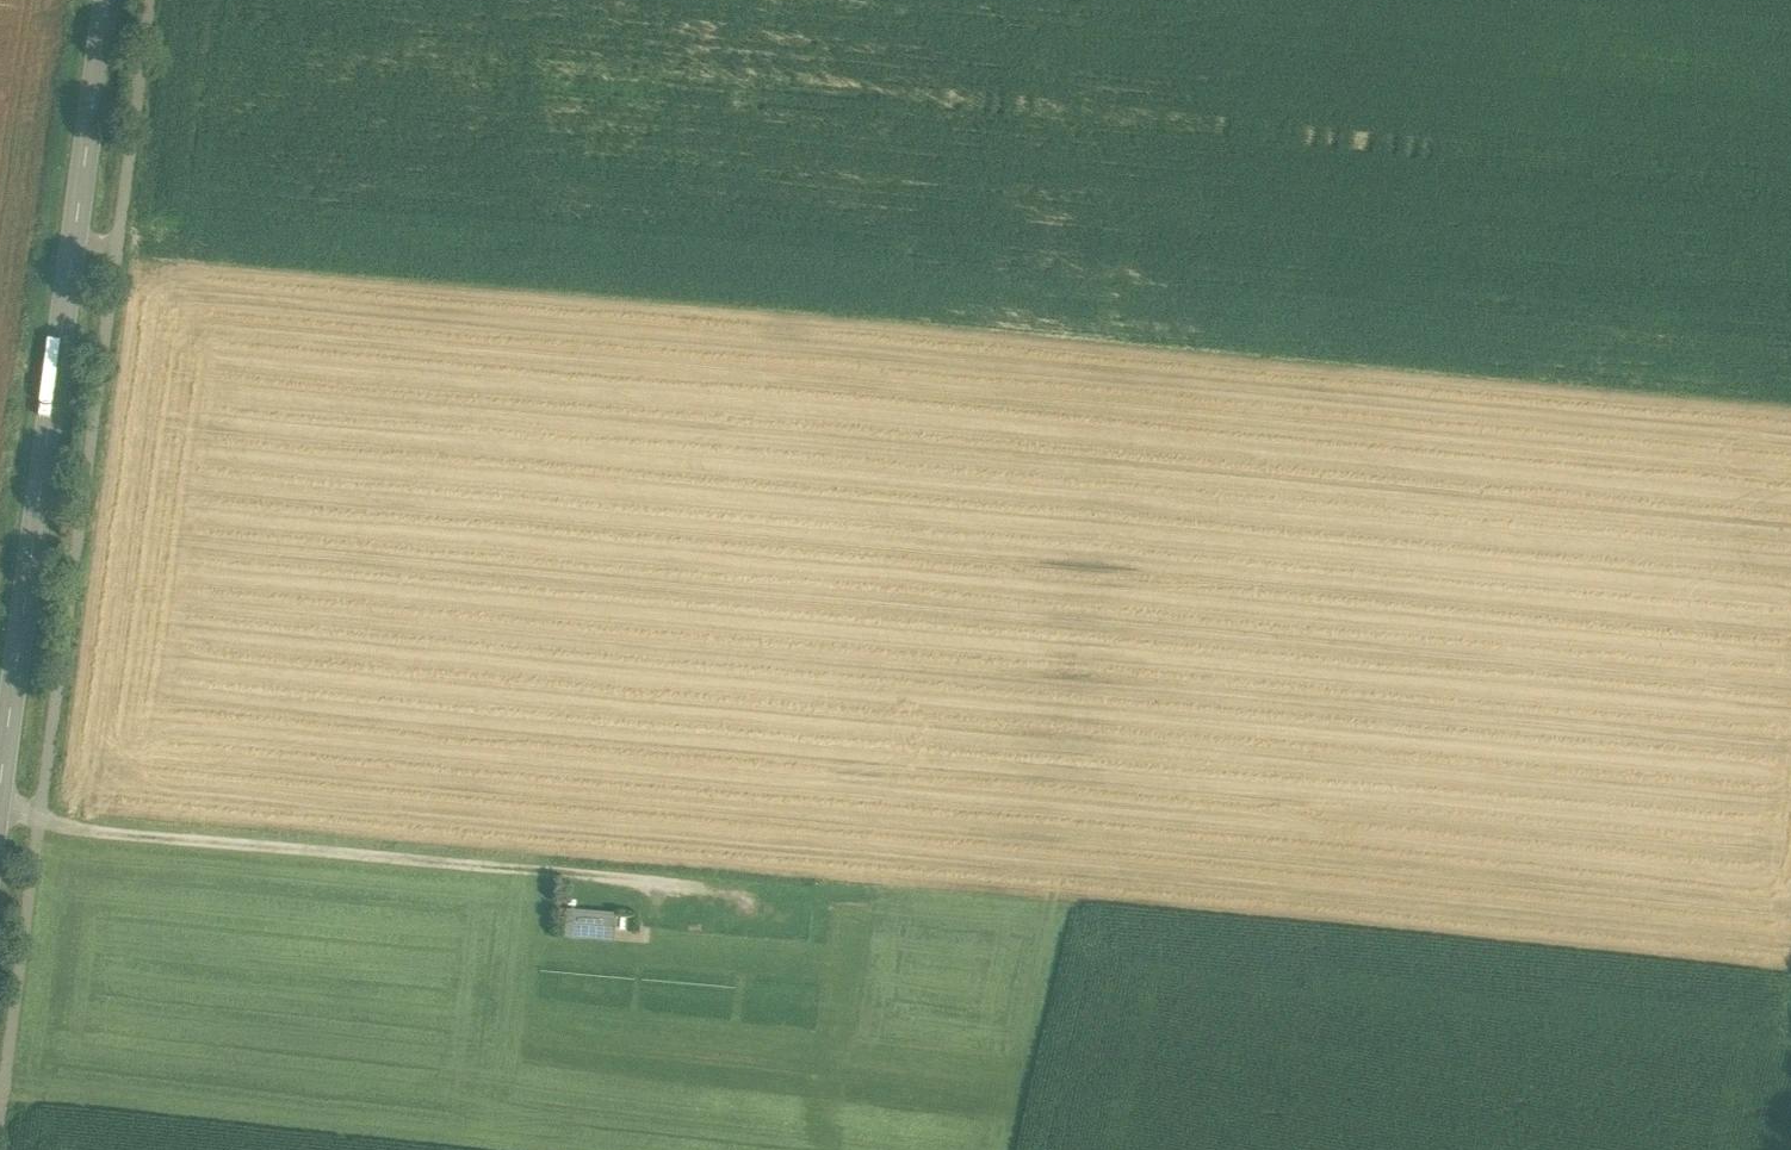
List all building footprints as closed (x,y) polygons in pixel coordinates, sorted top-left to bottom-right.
[(617,909),(566,904),(564,933),(614,938),(617,909)]
